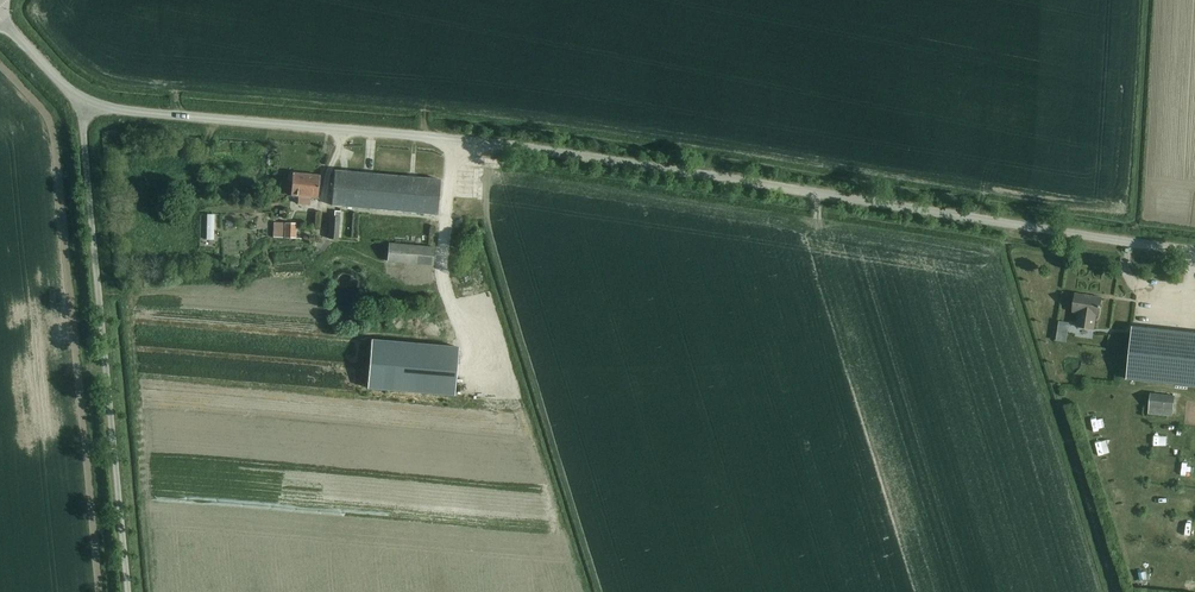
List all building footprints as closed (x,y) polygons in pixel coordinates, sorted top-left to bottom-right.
[(441,181),(335,171),(332,205),(438,214),(441,181)] [(318,199),(320,175),(294,174),(292,197),(300,197),(299,204),(311,205),(311,198),(318,199)] [(215,215),(207,215),(207,240),(215,240),(215,215)] [(341,217),(332,216),(329,240),(339,241),(341,217)] [(296,223),(286,223),(285,238),(296,238),(296,223)] [(436,247),(390,242),(388,260),(434,264),(436,247)] [(1073,312),(1079,313),(1077,327),(1095,330),(1097,316),(1099,316),(1102,298),(1076,294),(1073,312)] [(1134,327),(1128,380),(1194,387),(1194,334),(1134,327)] [(455,396),(459,347),(375,340),(371,388),(455,396)] [(1150,394),(1148,408),(1173,410),(1174,396),(1150,394)] [(1162,477),(1162,464),(1151,464),(1150,477),(1162,477)] [(1192,479),(1192,470),(1181,469),(1180,478),(1192,479)] [(1154,500),(1155,485),(1148,485),(1147,499),(1154,500)] [(1187,520),(1175,520),(1174,532),(1186,533),(1187,520)] [(1137,568),(1144,560),(1137,554),(1131,562),(1137,568)]
